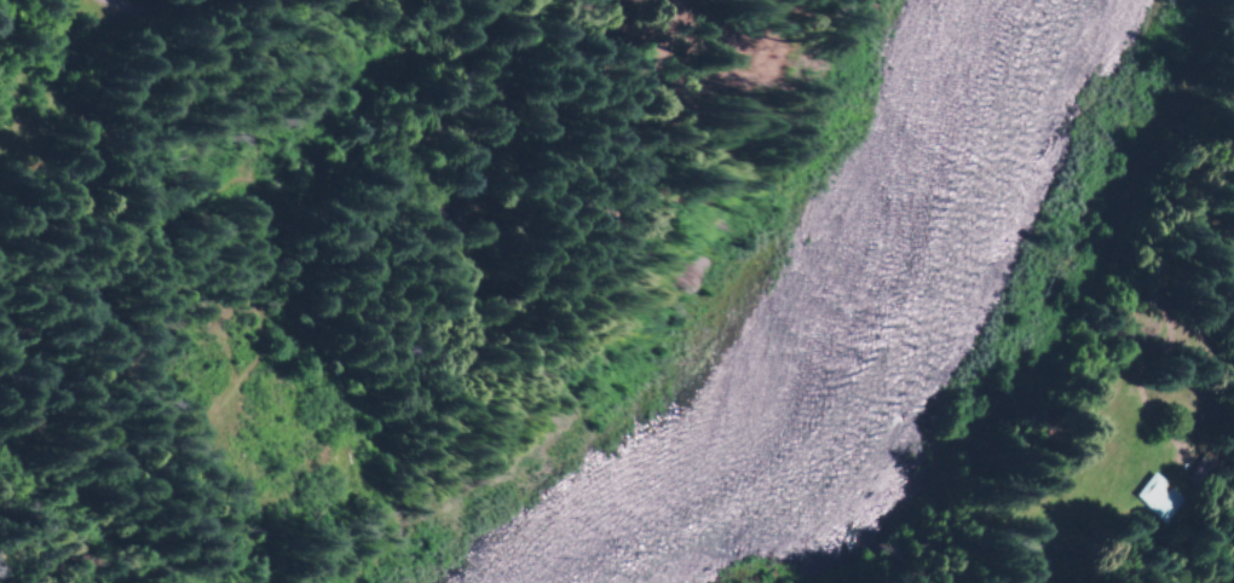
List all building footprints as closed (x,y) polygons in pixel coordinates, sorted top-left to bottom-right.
[(1169,525),(1187,502),(1151,474),(1133,497),(1169,525)]
